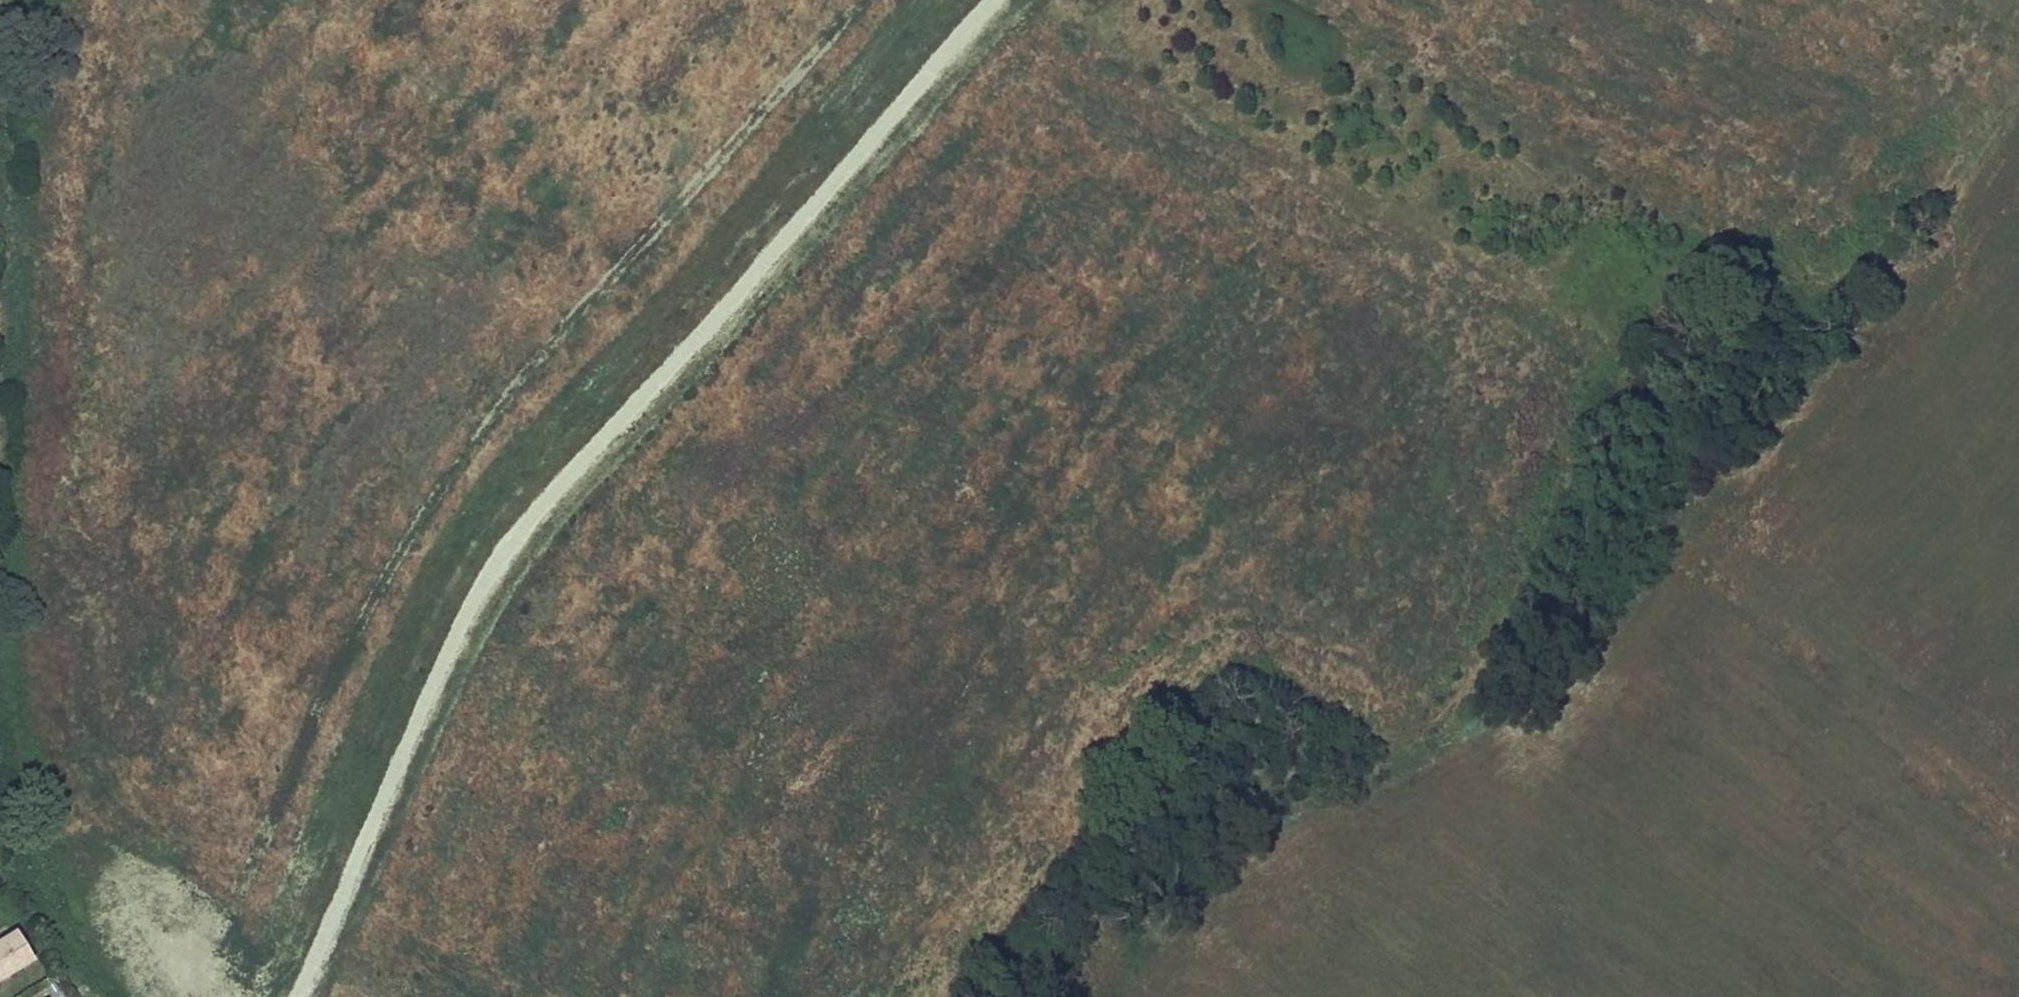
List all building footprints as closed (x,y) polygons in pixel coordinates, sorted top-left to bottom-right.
[(29,961),(15,938),(0,947),(0,979),(29,961)]
